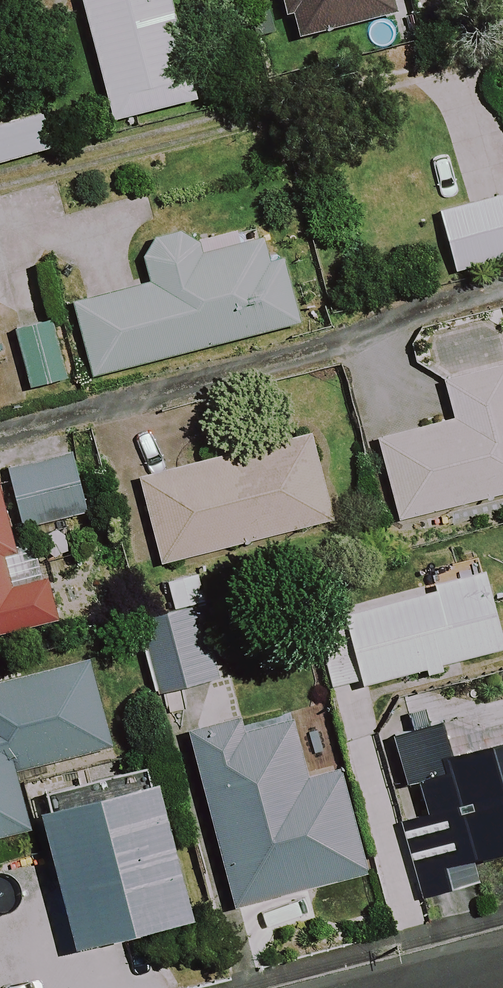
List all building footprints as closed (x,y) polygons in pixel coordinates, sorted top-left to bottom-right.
[(167,0),(81,0),(111,123),(193,103),(167,0)] [(393,0),(280,0),(291,42),(397,15),(393,0)] [(39,117),(0,127),(0,167),(49,154),(39,117)] [(437,214),(453,272),(502,258),(502,196),(437,214)] [(266,265),(258,234),(191,251),(187,235),(142,247),(152,287),(74,307),(92,378),(296,326),(280,262),(266,265)] [(66,382),(52,325),(15,334),(29,391),(66,382)] [(443,382),(454,423),(376,443),(396,523),(502,496),(502,367),(443,382)] [(329,523),(308,438),(138,481),(160,566),(329,523)] [(19,533),(33,530),(87,514),(75,457),(5,476),(19,533)] [(5,476),(0,477),(0,634),(16,630),(9,597),(46,588),(33,530),(19,533),(5,476)] [(502,650),(482,577),(310,625),(330,698),(502,650)] [(217,679),(197,616),(136,636),(156,698),(217,679)] [(94,644),(0,666),(0,843),(30,836),(17,779),(120,755),(94,644)] [(285,706),(167,735),(177,774),(198,769),(231,908),(328,885),(285,706)] [(446,896),(494,882),(488,860),(502,856),(502,745),(448,760),(440,726),(393,737),(404,784),(414,782),(424,818),(399,824),(418,901),(445,894),(446,896)] [(189,922),(156,784),(41,813),(74,950),(189,922)]
